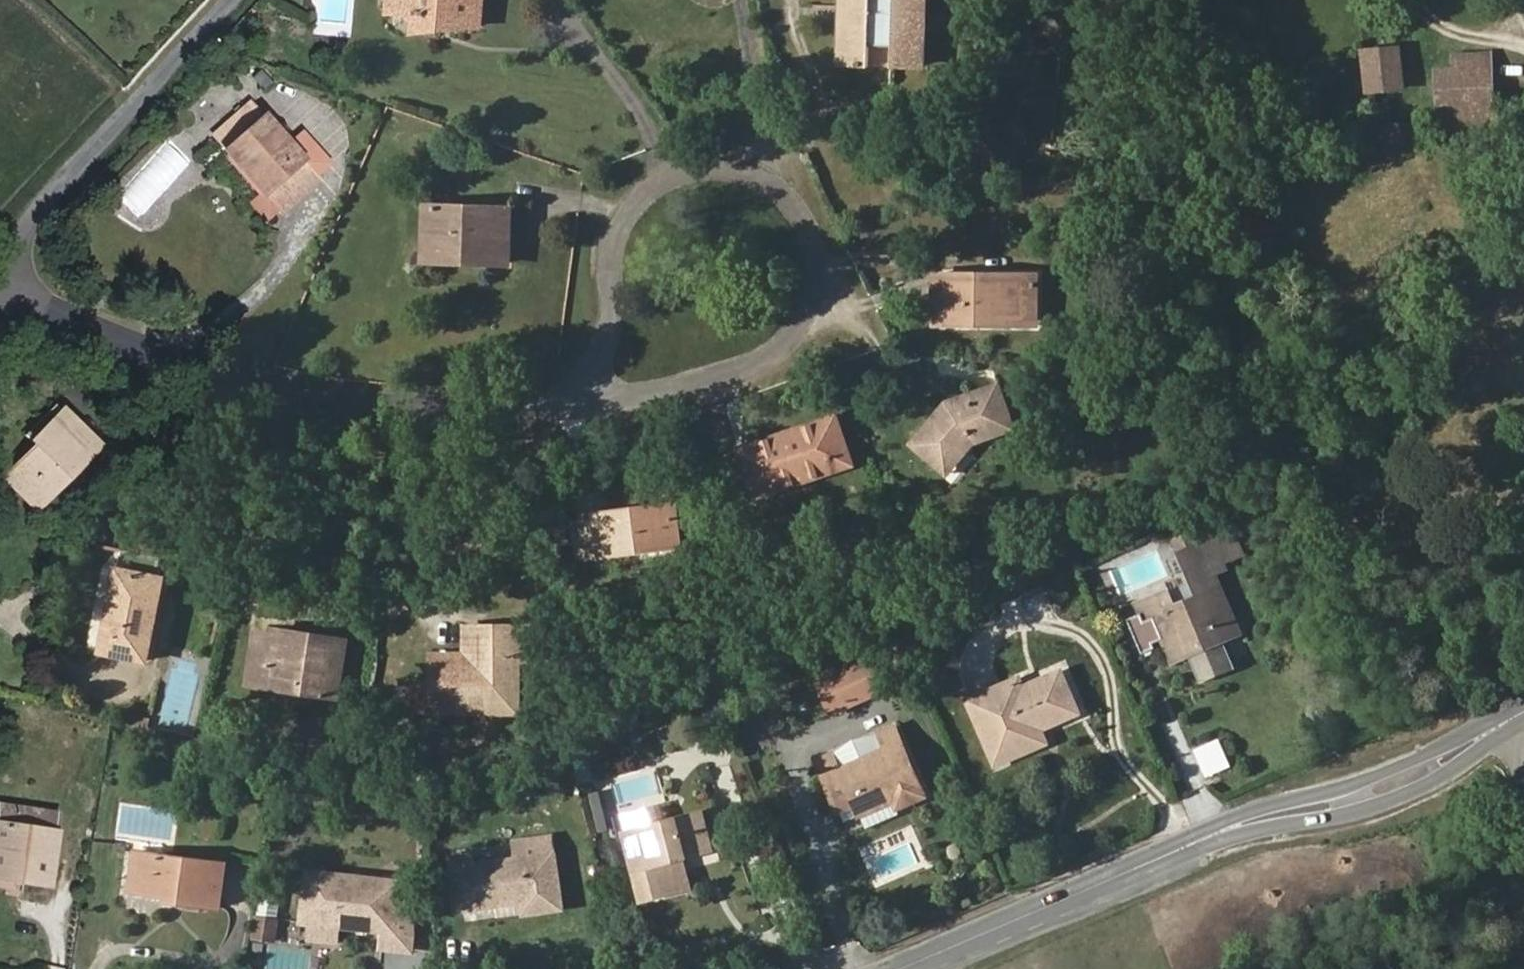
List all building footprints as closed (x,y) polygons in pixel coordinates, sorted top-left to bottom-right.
[(387,14),(399,15),(400,0),(388,0),(387,14)] [(399,15),(412,16),(411,34),(438,31),(439,19),(479,22),(481,0),(400,0),(399,15)] [(923,65),(924,0),(841,0),(839,63),(870,64),(870,46),(894,46),(894,65),(923,65)] [(438,31),(479,28),(479,22),(439,19),(438,31)] [(1365,75),(1401,72),(1400,49),(1364,52),(1365,75)] [(1494,124),(1493,107),(1490,54),(1455,57),(1456,71),(1439,72),(1443,128),(1494,124)] [(1366,91),(1403,88),(1401,72),(1365,75),(1366,91)] [(259,92),(266,84),(255,73),(252,77),(251,76),(248,80),(259,92)] [(301,162),(288,147),(262,117),(260,119),(249,106),(213,138),(224,151),(222,152),(261,195),(251,205),(264,219),(274,210),(279,215),(294,202),(294,198),(298,194),(301,194),(304,192),(287,174),(301,162)] [(1379,146),(1423,143),(1422,129),(1422,122),(1378,124),(1379,146)] [(312,177),(325,165),(300,136),(288,147),(301,162),(287,174),(304,192),(316,182),(312,177)] [(425,206),(423,263),(487,265),(487,258),(434,257),(436,206),(425,206)] [(487,265),(508,266),(509,209),(436,206),(434,257),(487,258),(487,265)] [(935,323),(1015,323),(1015,293),(1035,293),(1035,275),(935,275),(935,323)] [(1015,323),(1035,323),(1035,293),(1015,293),(1015,323)] [(973,444),(1014,430),(998,385),(947,402),(911,445),(939,469),(959,445),(967,452),(973,444)] [(7,479),(38,509),(98,447),(53,404),(23,435),(35,449),(7,479)] [(785,487),(852,463),(836,418),(739,450),(751,487),(782,476),(785,487)] [(939,469),(946,476),(967,452),(959,445),(939,469)] [(755,497),(785,487),(782,476),(751,487),(755,497)] [(599,556),(681,546),(676,506),(595,515),(595,522),(599,556)] [(578,559),(599,556),(595,522),(575,525),(578,559)] [(1225,562),(1243,554),(1233,532),(1215,538),(1225,562)] [(1226,638),(1242,631),(1218,572),(1227,568),(1225,562),(1215,538),(1214,536),(1180,551),(1198,594),(1175,604),(1168,587),(1136,600),(1142,614),(1128,620),(1144,654),(1158,648),(1155,643),(1164,640),(1174,661),(1190,654),(1204,683),(1239,667),(1226,638)] [(102,652),(146,661),(161,580),(159,580),(162,558),(152,556),(127,551),(121,550),(102,652)] [(494,688),(518,687),(519,662),(538,662),(537,628),(478,629),(478,669),(447,670),(447,694),(432,695),(432,716),(494,716),(494,688)] [(464,654),(432,655),(432,695),(447,694),(447,670),(478,669),(478,629),(464,629),(464,654)] [(300,692),(337,698),(345,654),(313,649),(314,637),(275,630),(274,635),(256,632),(248,683),(276,688),(277,678),(301,682),(300,692)] [(345,654),(347,643),(314,637),(313,649),(345,654)] [(848,707),(876,696),(864,663),(835,674),(848,707)] [(1023,737),(1042,728),(1079,712),(1062,671),(1023,688),(1005,696),(1001,685),(968,700),(997,764),(1029,750),(1023,737)] [(830,714),(848,707),(835,674),(817,681),(830,714)] [(1023,688),(1019,677),(1001,685),(1005,696),(1023,688)] [(276,688),(300,692),(301,682),(277,678),(276,688)] [(494,716),(518,715),(518,687),(494,688),(494,716)] [(910,803),(928,796),(895,722),(876,730),(884,749),(843,767),(836,750),(818,758),(841,812),(856,806),(860,817),(895,802),(908,796),(910,803)] [(1029,750),(1047,742),(1042,728),(1023,737),(1029,750)] [(1196,746),(1208,773),(1234,761),(1222,735),(1196,746)] [(579,777),(590,775),(584,744),(573,746),(579,777)] [(895,802),(898,809),(910,803),(908,796),(895,802)] [(683,857),(712,849),(702,811),(625,832),(642,899),(678,890),(671,860),(683,857)] [(47,887),(58,822),(0,812),(0,868),(13,870),(12,874),(23,877),(22,883),(47,887)] [(524,912),(562,907),(552,836),(516,841),(518,859),(475,864),(473,853),(450,856),(458,911),(522,902),(524,912)] [(135,853),(130,890),(135,891),(141,854),(135,853)] [(179,902),(219,907),(225,866),(141,854),(135,891),(167,896),(180,897),(179,902)] [(678,890),(690,887),(683,857),(671,860),(678,890)] [(22,883),(23,877),(12,874),(13,870),(0,868),(0,879),(22,883)] [(338,926),(395,931),(401,883),(310,873),(305,921),(310,922),(308,940),(337,942),(338,926)] [(253,937),(273,940),(276,920),(256,917),(253,937)] [(314,950),(273,946),(271,967),(292,968),(312,968),(314,950)]
